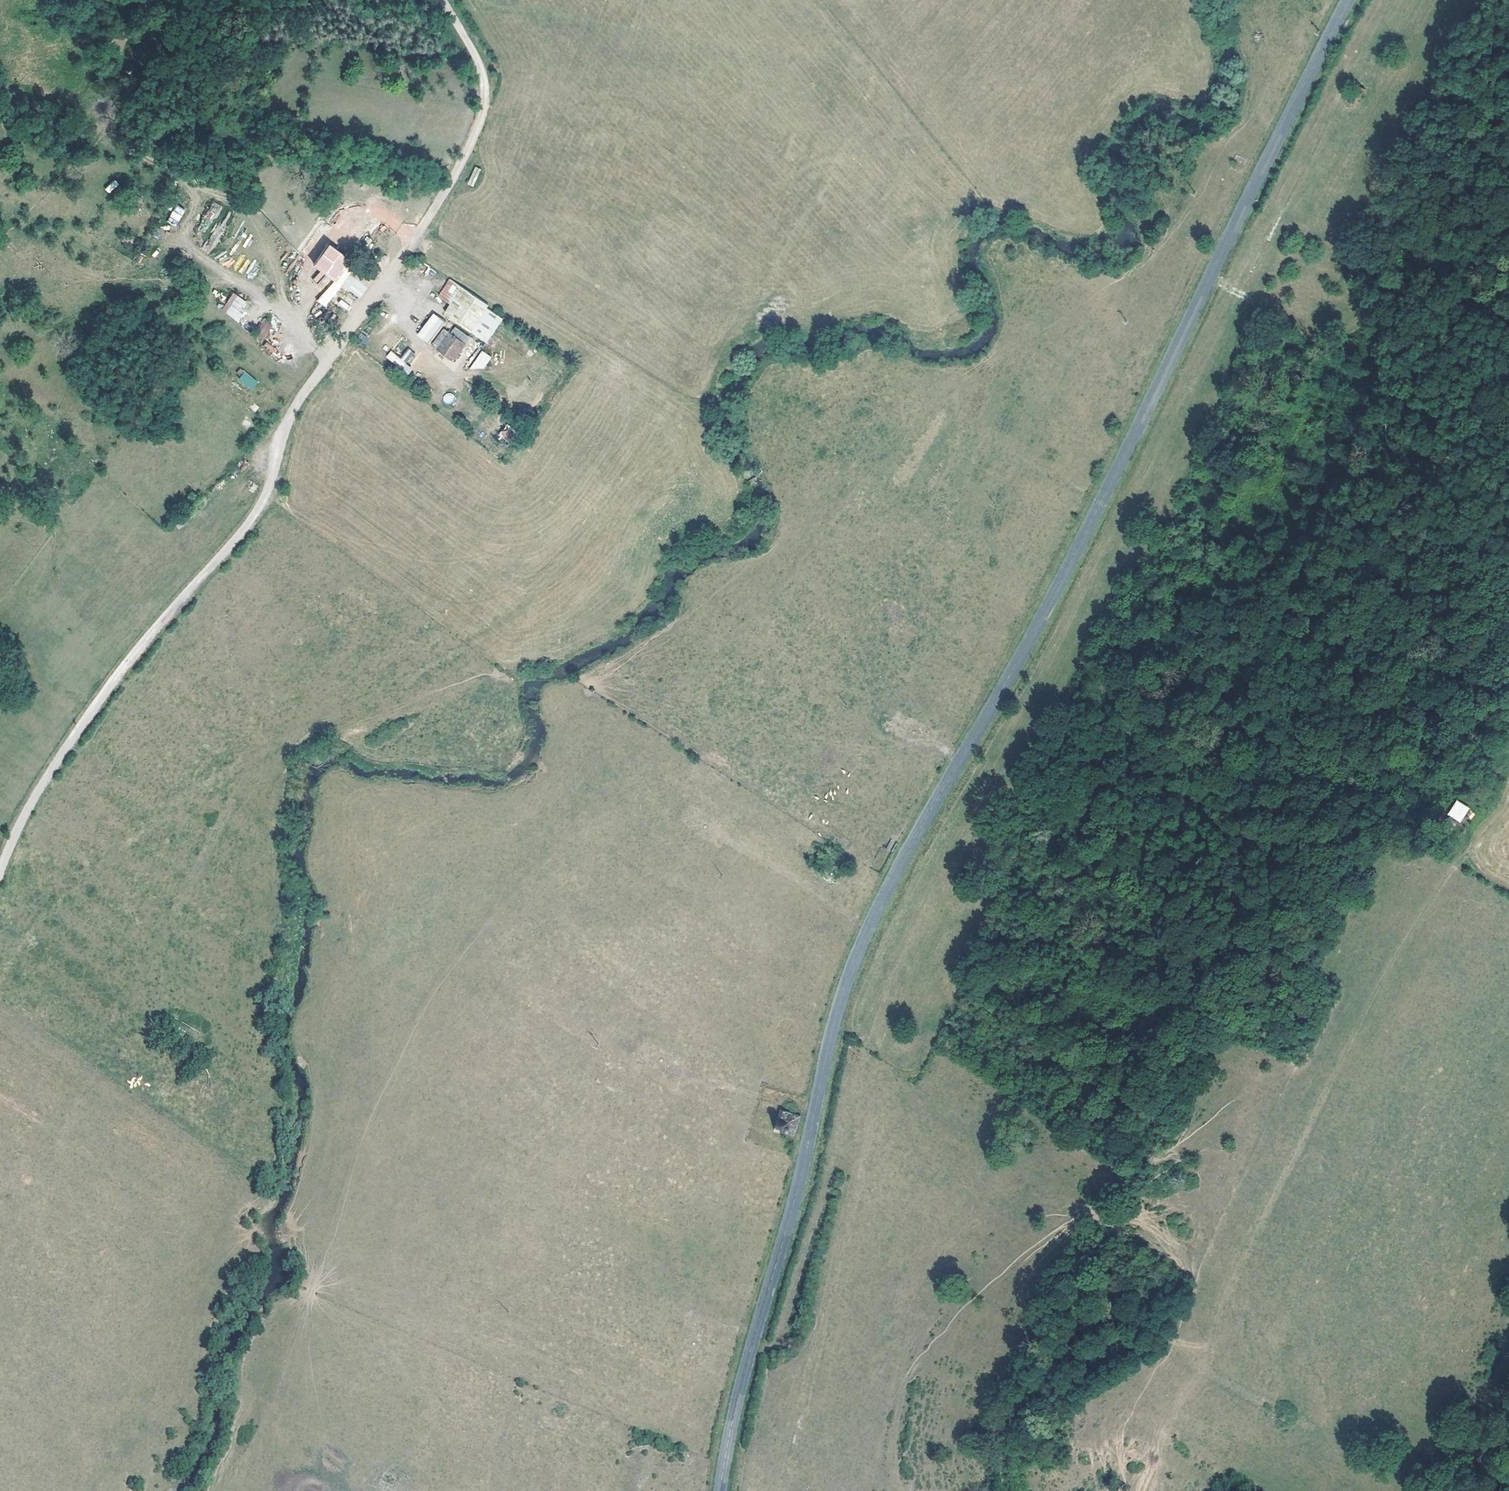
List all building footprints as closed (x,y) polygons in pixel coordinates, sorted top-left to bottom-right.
[(1237,155),(1230,169),(1240,173),(1247,160),(1237,155)] [(473,187),(480,169),(474,166),(467,184),(473,187)] [(108,192),(119,186),(116,181),(105,187),(108,192)] [(168,211),(161,221),(178,234),(185,224),(168,211)] [(120,213),(114,222),(123,228),(129,219),(120,213)] [(333,280),(317,301),(326,307),(341,286),(359,299),(369,286),(346,270),(353,261),(329,244),(313,266),(333,280)] [(320,271),(312,280),(324,290),(331,282),(320,271)] [(489,343),(508,316),(454,280),(442,299),(454,307),(447,316),(484,340),(489,343)] [(230,293),(221,313),(241,321),(250,302),(230,293)] [(433,313),(416,335),(428,344),(445,321),(433,313)] [(264,319),(253,333),(261,340),(273,327),(264,319)] [(440,351),(454,361),(471,340),(456,329),(452,335),(445,330),(433,346),(440,351)] [(271,356),(277,349),(266,341),(260,348),(271,356)] [(234,359),(237,356),(228,348),(225,351),(234,359)] [(414,353),(408,349),(402,359),(389,351),(384,359),(408,373),(411,368),(407,365),(414,353)] [(481,350),(469,367),(479,374),(491,357),(481,350)] [(450,367),(454,361),(440,351),(435,357),(450,367)] [(237,356),(234,359),(231,363),(242,372),(247,366),(237,356)] [(252,390),(258,382),(245,371),(238,379),(252,390)] [(445,392),(442,402),(452,405),(455,395),(445,392)] [(507,442),(516,435),(507,426),(499,433),(507,442)] [(1459,822),(1469,808),(1457,799),(1447,813),(1459,822)] [(776,1130),(797,1136),(802,1115),(781,1110),(776,1130)]
